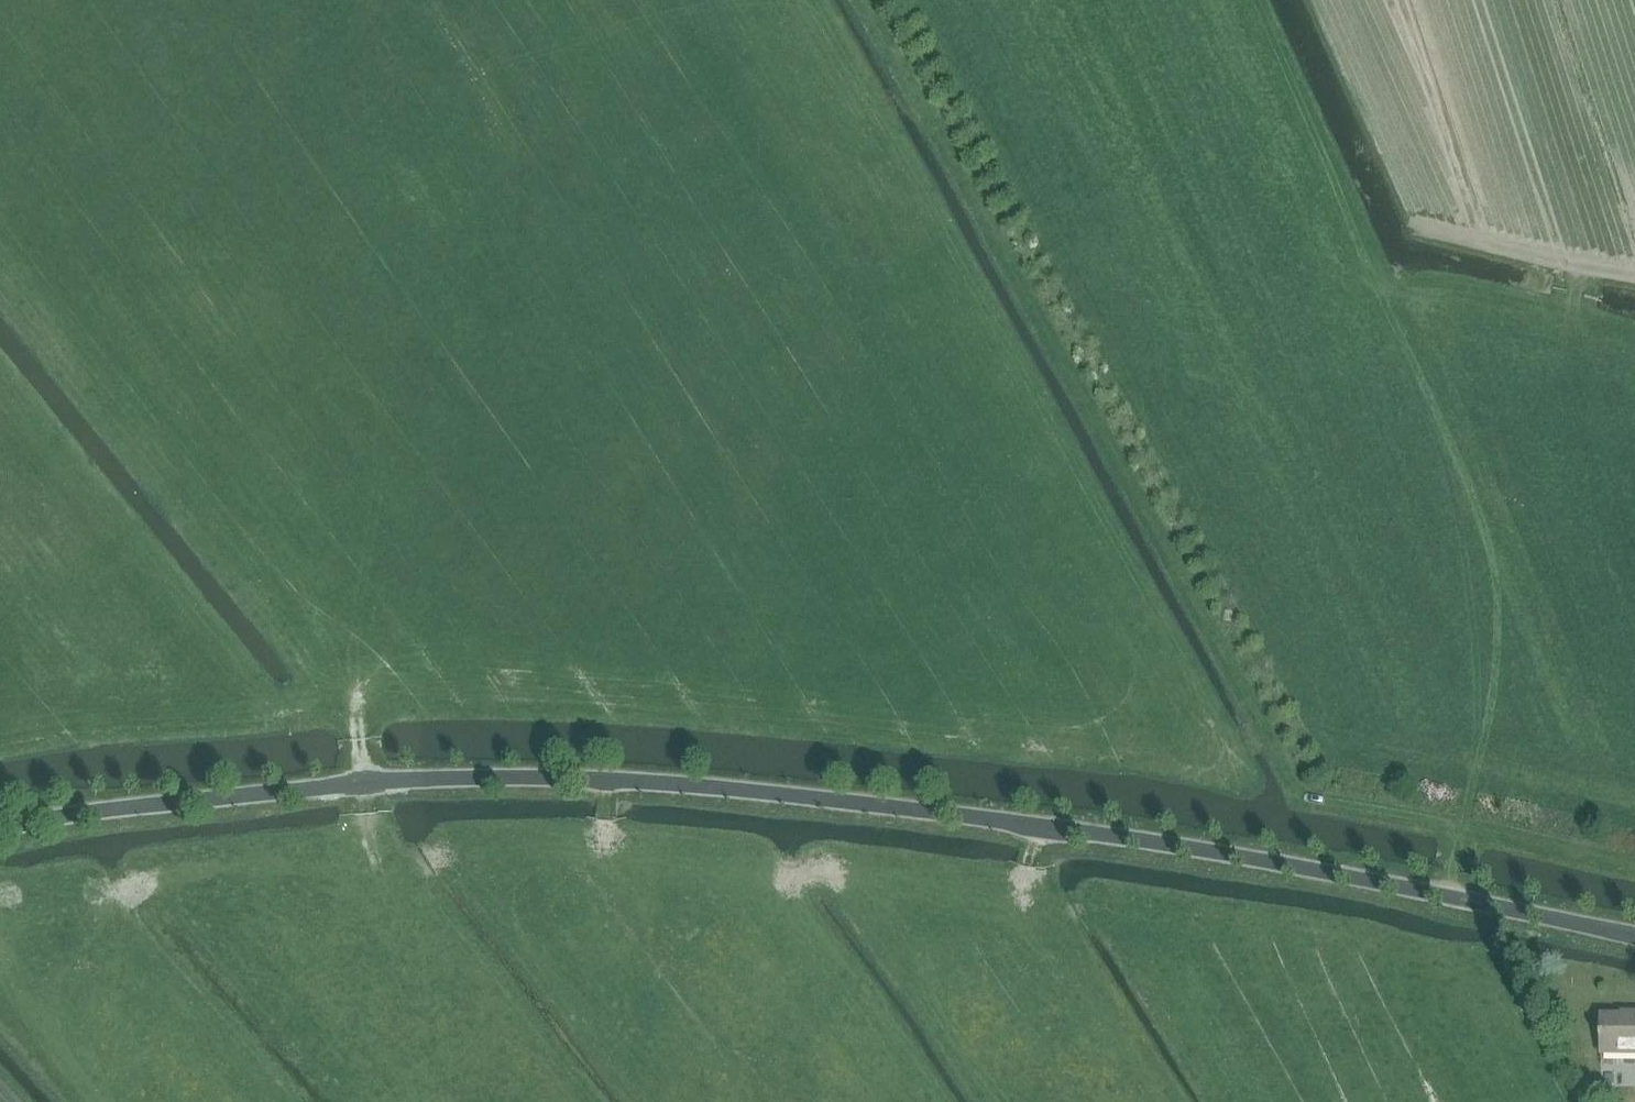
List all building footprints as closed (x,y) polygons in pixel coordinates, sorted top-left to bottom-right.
[(1423,784),(1423,804),(1452,804),(1452,785),(1423,784)] [(1621,1014),(1621,1016),(1599,1016),(1599,1057),(1634,1057),(1634,1014),(1621,1014)]
